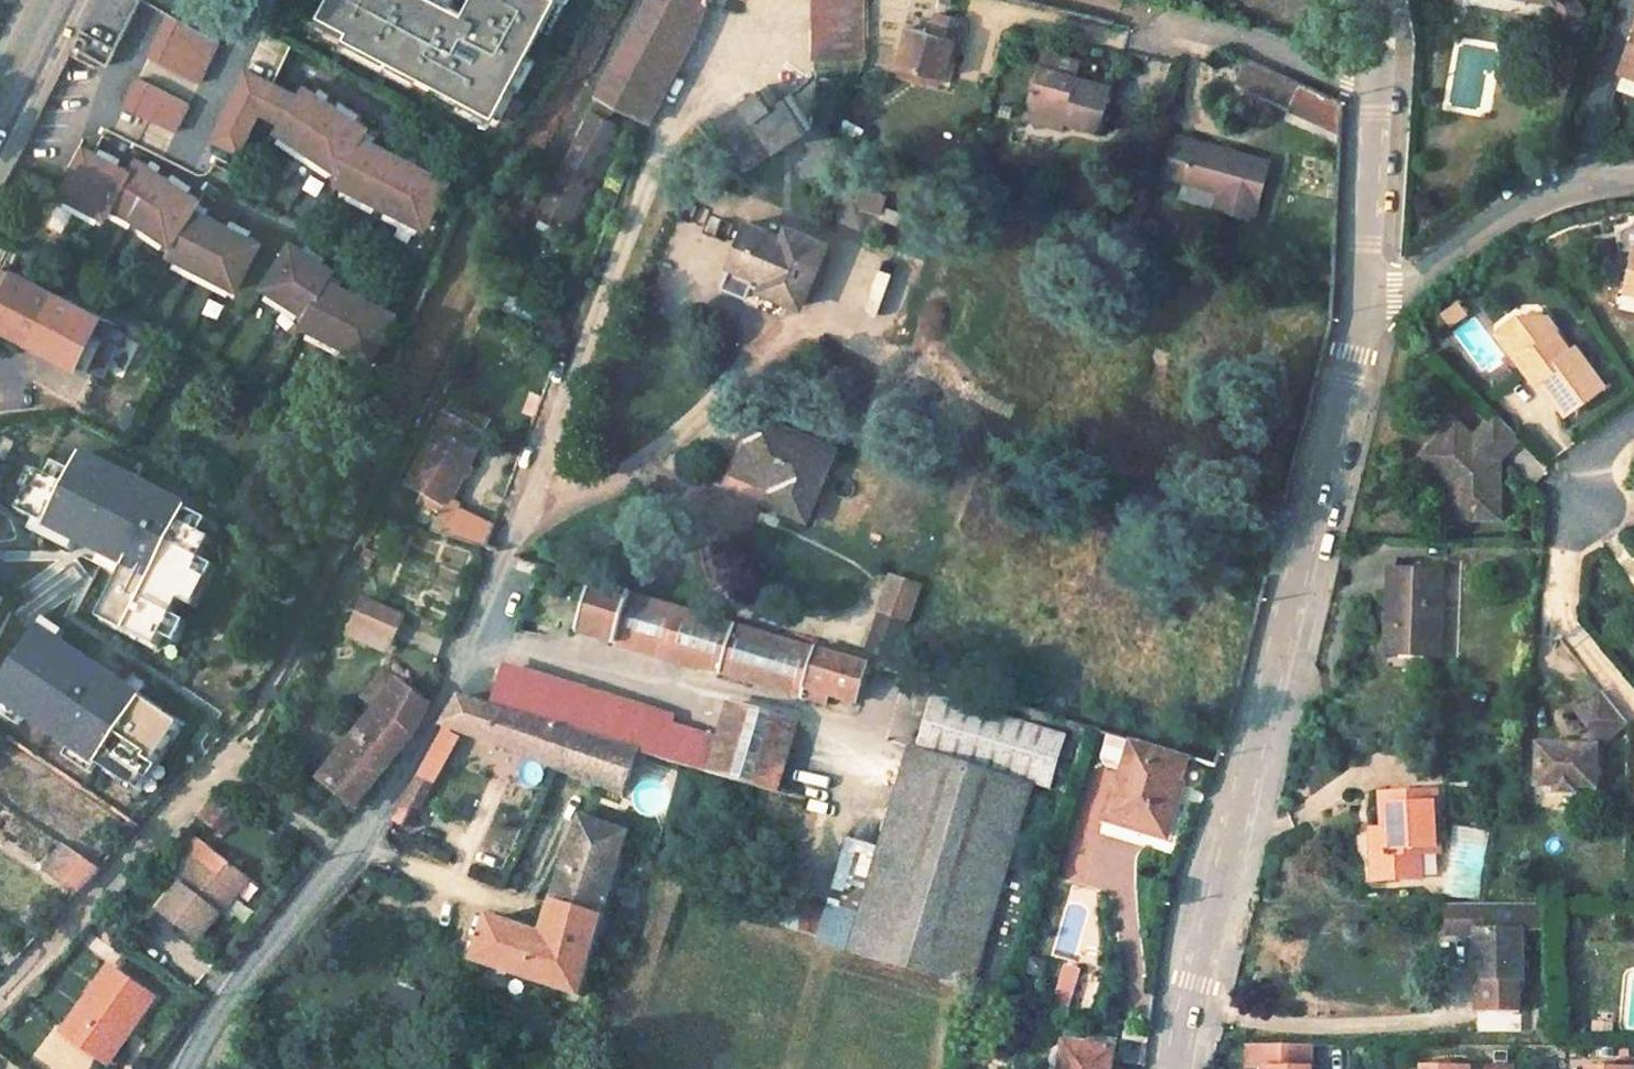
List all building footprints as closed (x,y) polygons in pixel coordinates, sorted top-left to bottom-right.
[(135,0),(103,0),(80,47),(105,60),(135,0)] [(431,0),(323,0),(315,15),(345,31),(341,38),(489,117),(552,0),(467,0),(459,15),(431,0)] [(686,15),(659,0),(652,0),(608,78),(608,77),(597,94),(617,104),(634,113),(686,15)] [(710,0),(659,0),(686,15),(634,113),(650,120),(709,8),(713,1),(710,0)] [(814,70),(863,68),(866,0),(812,0),(814,70)] [(1543,8),(1563,28),(1588,13),(1578,0),(1496,0),(1543,8)] [(146,51),(199,76),(219,33),(167,8),(146,51)] [(966,19),(936,11),(929,32),(905,26),(895,63),(939,76),(945,54),(949,37),(955,40),(960,41),(966,19)] [(955,40),(949,37),(945,54),(951,56),(955,40)] [(1633,50),(1627,48),(1617,77),(1619,78),(1633,83),(1633,48),(1633,50)] [(1040,67),(1080,78),(1084,64),(1044,54),(1040,67)] [(939,76),(895,63),(891,71),(936,85),(939,76)] [(296,88),(244,64),(212,132),(239,145),(258,105),(280,116),(296,88)] [(1080,78),(1040,67),(1027,112),(1065,122),(1102,133),(1114,87),(1080,78)] [(175,126),(188,97),(136,73),(123,101),(175,126)] [(1619,78),(1613,94),(1633,102),(1633,83),(1619,78)] [(280,127),(308,145),(333,98),(324,93),(319,90),(302,79),(297,89),(296,88),(280,116),(275,124),(280,127)] [(811,128),(789,96),(776,105),(764,88),(709,125),(743,174),(811,128)] [(1344,103),(1307,88),(1296,109),(1343,132),(1344,103)] [(588,112),(607,122),(617,104),(597,94),(588,112)] [(340,103),(333,98),(308,145),(332,160),(338,164),(342,167),(361,129),(364,124),(366,120),(349,109),(340,103)] [(352,105),(342,99),(340,103),(349,109),(352,105)] [(607,122),(588,112),(578,132),(540,202),(534,215),(554,225),(560,212),(607,122)] [(1065,122),(1027,112),(1024,123),(1061,134),(1065,122)] [(308,145),(280,127),(274,136),(326,170),(332,160),(308,145)] [(381,199),(405,151),(400,149),(366,132),(361,129),(342,167),(337,177),(343,180),(376,196),(381,199)] [(1266,163),(1174,137),(1160,179),(1178,185),(1180,177),(1217,188),(1214,195),(1209,211),(1248,223),(1266,163)] [(109,202),(128,165),(83,143),(59,189),(65,192),(99,208),(105,211),(109,202)] [(405,151),(410,153),(412,149),(403,144),(400,149),(405,151)] [(410,153),(405,151),(381,199),(386,201),(420,218),(426,220),(449,174),(432,165),(426,162),(410,153)] [(140,222),(168,174),(156,166),(147,160),(136,153),(128,165),(109,202),(140,222)] [(150,155),(147,160),(156,166),(159,161),(150,155)] [(176,172),(173,177),(182,183),(185,178),(176,172)] [(140,222),(170,241),(193,202),(196,198),(198,193),(182,183),(173,177),(168,174),(140,222)] [(1217,188),(1180,177),(1178,185),(1214,195),(1217,188)] [(371,206),(376,196),(343,180),(338,189),(371,206)] [(60,201),(94,218),(99,208),(65,192),(60,201)] [(415,227),(420,218),(386,201),(381,210),(415,227)] [(201,265),(224,219),(204,209),(198,205),(193,202),(170,241),(165,248),(175,253),(201,265)] [(237,284),(260,237),(224,219),(201,265),(231,280),(237,284)] [(782,238),(744,224),(729,264),(733,266),(724,289),(749,299),(753,287),(764,290),(764,293),(803,307),(827,244),(786,229),(782,238)] [(300,304),(306,308),(328,272),(331,267),(333,264),(317,253),(307,247),(291,236),(262,280),(268,284),(300,304)] [(310,243),(307,247),(317,253),(319,248),(310,243)] [(226,290),(231,280),(201,265),(175,253),(170,263),(226,290)] [(1625,284),(1633,286),(1633,262),(1630,261),(1625,284)] [(13,272),(0,297),(0,327),(75,366),(100,316),(44,288),(48,283),(29,273),(27,280),(13,272)] [(310,320),(339,334),(362,290),(339,278),(333,275),(328,272),(306,308),(310,310),(306,318),(310,320)] [(300,304),(268,284),(262,293),(294,313),(300,304)] [(370,288),(368,293),(378,297),(380,293),(370,288)] [(362,290),(339,334),(366,349),(371,352),(396,306),(378,297),(368,293),(362,290)] [(1445,328),(1470,313),(1461,298),(1436,314),(1445,328)] [(1524,317),(1506,332),(1513,342),(1524,332),(1524,317)] [(1538,357),(1547,369),(1545,375),(1569,407),(1605,381),(1577,343),(1572,346),(1551,317),(1524,317),(1524,332),(1513,342),(1529,364),(1538,357)] [(361,359),(366,349),(339,334),(310,320),(305,329),(361,359)] [(1529,364),(1540,379),(1545,375),(1547,369),(1538,357),(1529,364)] [(1423,449),(1454,479),(1464,489),(1464,513),(1499,514),(1500,473),(1491,473),(1491,464),(1521,433),(1496,408),(1473,432),(1455,415),(1423,449)] [(456,415),(448,410),(408,486),(422,494),(417,502),(441,515),(431,532),(457,540),(469,518),(448,506),(485,438),(452,421),(456,415)] [(837,454),(754,417),(744,441),(753,445),(738,478),(776,494),(771,505),(807,522),(837,454)] [(121,438),(113,434),(107,446),(130,458),(136,446),(125,440),(121,438)] [(744,441),(742,441),(722,488),(770,509),(771,505),(776,494),(738,478),(753,445),(744,441)] [(55,546),(74,556),(89,526),(69,517),(76,501),(66,496),(84,462),(52,446),(35,481),(27,476),(4,525),(53,549),(55,546)] [(1454,479),(1453,512),(1464,513),(1464,489),(1454,479)] [(1442,572),(1391,569),(1389,588),(1388,609),(1398,610),(1396,651),(1437,653),(1442,572)] [(925,584),(889,573),(858,660),(893,669),(925,584)] [(858,660),(591,581),(576,633),(803,701),(807,687),(857,703),(870,664),(858,660)] [(0,590),(0,629),(9,635),(28,609),(0,590)] [(1398,610),(1388,609),(1386,650),(1396,651),(1398,610)] [(402,622),(364,611),(356,638),(393,649),(402,622)] [(184,717),(58,640),(65,630),(40,615),(0,680),(0,705),(138,790),(184,717)] [(393,649),(356,638),(352,648),(390,660),(393,649)] [(400,684),(384,670),(361,699),(377,711),(383,716),(326,786),(353,807),(404,744),(417,724),(424,711),(427,705),(400,684)] [(720,739),(498,673),(479,703),(656,755),(704,769),(710,771),(720,739)] [(1573,782),(1592,783),(1593,741),(1624,718),(1603,692),(1575,711),(1592,735),(1581,734),(1581,742),(1535,739),(1533,779),(1554,780),(1553,787),(1573,787),(1573,782)] [(1051,730),(928,693),(912,746),(1036,783),(1051,730)] [(800,715),(733,695),(720,739),(710,771),(735,778),(777,790),(800,715)] [(479,703),(460,698),(430,747),(440,753),(453,727),(475,736),(624,794),(634,765),(652,771),(656,755),(479,703)] [(1192,758),(1138,742),(1115,816),(1169,833),(1192,758)] [(1036,783),(912,746),(890,823),(850,951),(965,985),(1007,996),(1044,873),(1013,863),(1013,859),(1036,783)] [(440,753),(430,747),(394,819),(408,828),(432,784),(426,781),(440,753)] [(710,771),(704,769),(698,785),(730,794),(735,778),(710,771)] [(777,790),(735,778),(730,794),(754,802),(751,810),(800,824),(808,799),(777,790)] [(845,788),(818,780),(813,797),(841,805),(845,788)] [(1573,794),(1591,795),(1592,783),(1573,782),(1573,787),(1573,794)] [(1436,791),(1382,794),(1384,829),(1386,877),(1420,877),(1418,852),(1439,850),(1436,791)] [(228,806),(218,795),(198,815),(212,828),(232,808),(228,806)] [(245,816),(232,808),(212,828),(222,839),(245,816)] [(624,833),(582,819),(541,934),(488,916),(472,960),(579,998),(624,833)] [(1384,829),(1372,830),(1375,878),(1386,877),(1384,829)] [(41,869),(78,896),(99,868),(61,841),(41,869)] [(242,885),(205,850),(170,886),(174,890),(152,913),(191,948),(217,922),(212,916),(242,885)] [(251,893),(242,885),(212,916),(217,922),(220,925),(251,893)] [(1484,928),(1483,901),(1442,901),(1442,930),(1476,930),(1476,928),(1484,928)] [(1522,901),(1483,901),(1484,928),(1522,927),(1522,901)] [(1548,928),(1548,901),(1522,901),(1522,927),(1548,928)] [(1484,928),(1476,928),(1476,930),(1476,962),(1484,963),(1484,980),(1517,979),(1523,979),(1522,927),(1484,928)] [(425,970),(402,962),(392,988),(416,996),(425,970)] [(1082,969),(1066,964),(1051,1004),(1069,1010),(1082,969)] [(117,974),(70,1039),(111,1068),(112,1068),(159,1003),(117,974)] [(1517,979),(1484,980),(1477,980),(1477,1006),(1518,1006),(1517,979)] [(1613,1022),(1594,1020),(1592,1032),(1612,1034),(1613,1022)] [(1072,1032),(1067,1068),(1113,1068),(1117,1038),(1072,1032)] [(1282,1042),(1245,1041),(1245,1059),(1261,1059),(1282,1059),(1282,1042)] [(1282,1059),(1261,1059),(1261,1066),(1306,1066),(1305,1042),(1282,1042),(1282,1059)]
